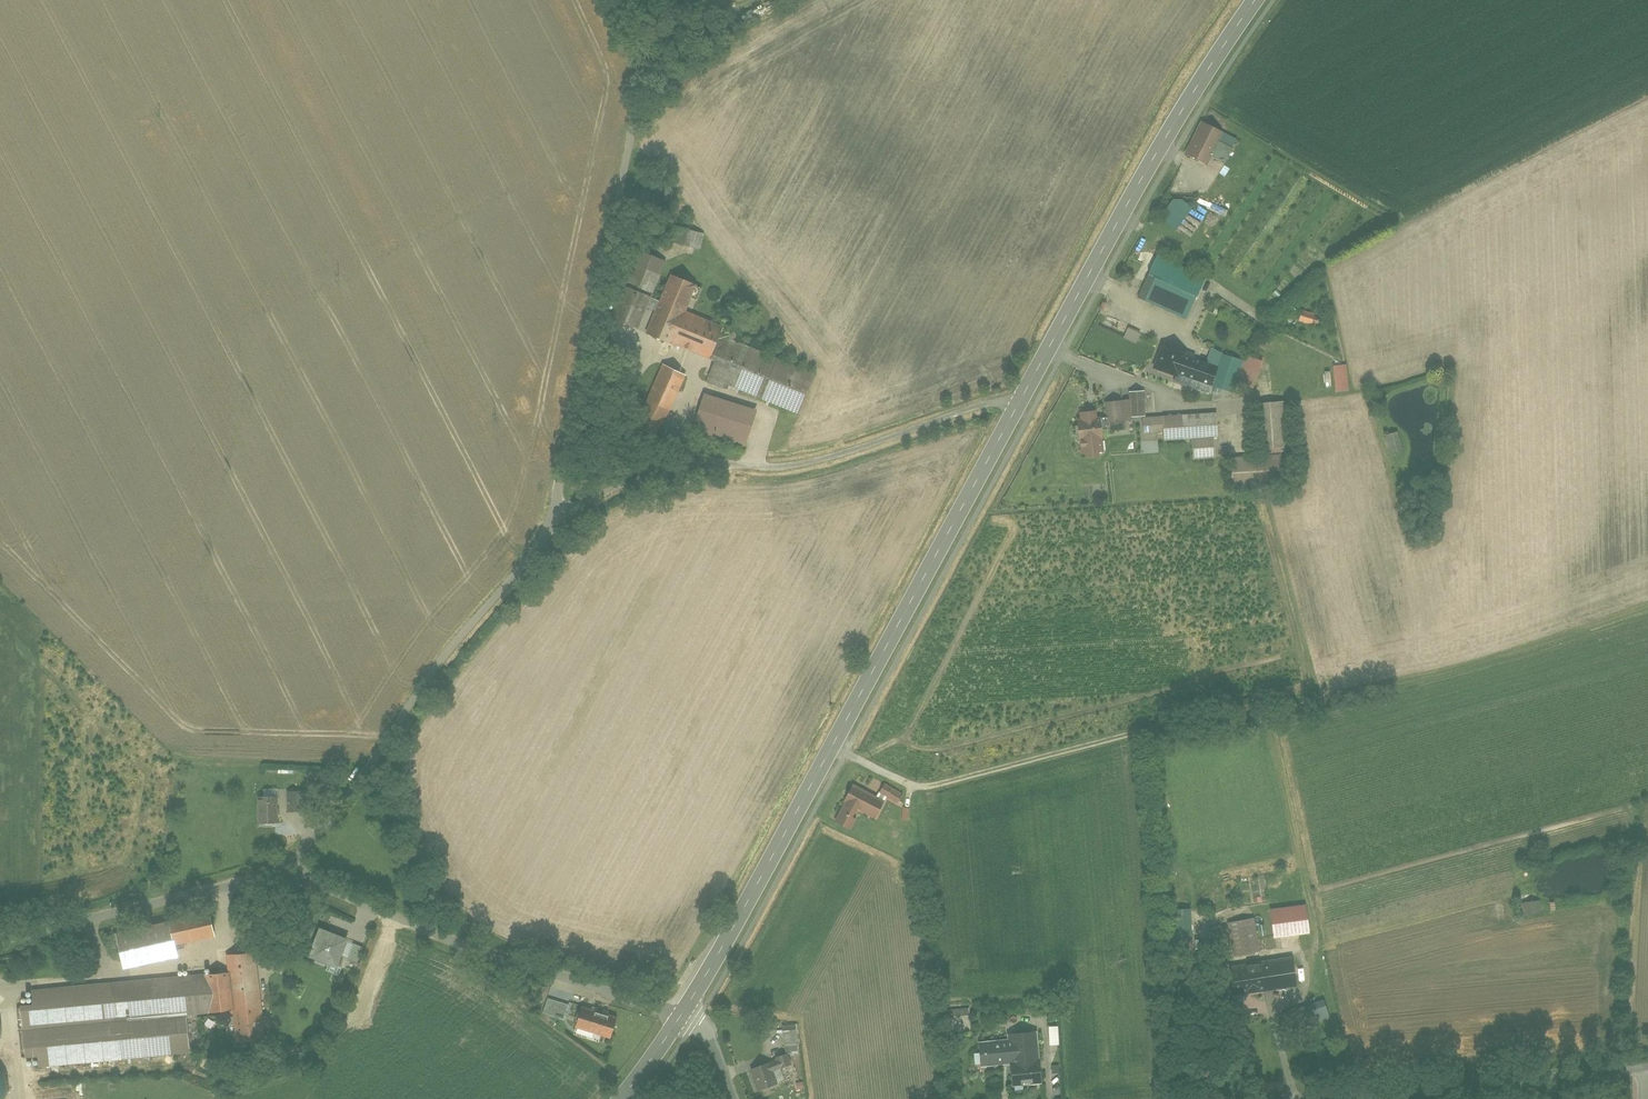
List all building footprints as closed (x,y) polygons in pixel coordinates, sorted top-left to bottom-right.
[(1205,117),(1186,149),(1206,161),(1212,150),(1224,130),(1225,128),(1205,117)] [(1212,150),(1227,158),(1238,138),(1224,130),(1212,150)] [(1193,206),(1177,194),(1161,215),(1178,226),(1193,206)] [(678,243),(702,249),(706,234),(682,227),(678,243)] [(1206,275),(1158,251),(1149,268),(1198,292),(1206,275)] [(638,331),(666,263),(639,252),(612,321),(638,331)] [(1198,292),(1149,268),(1137,293),(1186,317),(1198,292)] [(697,287),(669,275),(645,334),(710,361),(723,330),(686,315),(697,287)] [(1315,313),(1303,309),(1299,320),(1311,324),(1315,313)] [(1125,339),(1138,344),(1142,332),(1129,327),(1125,339)] [(758,399),(775,359),(725,338),(708,378),(758,399)] [(1186,350),(1164,342),(1155,366),(1176,374),(1186,350)] [(1223,350),(1213,346),(1209,358),(1219,362),(1223,350)] [(1174,381),(1207,393),(1211,383),(1219,362),(1209,358),(1186,350),(1176,374),(1174,381)] [(1230,390),(1243,357),(1223,350),(1219,362),(1211,383),(1230,390)] [(1247,364),(1262,369),(1265,360),(1249,355),(1247,364)] [(799,416),(815,375),(778,361),(762,401),(799,416)] [(1347,363),(1334,364),(1336,390),(1349,389),(1347,363)] [(686,379),(662,368),(634,426),(657,437),(686,379)] [(1146,413),(1144,389),(1130,391),(1131,397),(1133,415),(1146,413)] [(1123,398),(1126,419),(1133,418),(1133,415),(1131,397),(1123,398)] [(755,414),(702,398),(691,433),(744,449),(755,414)] [(1126,419),(1123,398),(1105,400),(1107,413),(1108,421),(1126,419)] [(1285,399),(1259,401),(1263,447),(1288,445),(1285,399)] [(1098,408),(1079,410),(1084,454),(1103,452),(1100,427),(1108,426),(1108,421),(1107,413),(1099,414),(1098,408)] [(1217,411),(1165,415),(1166,430),(1166,439),(1193,437),(1214,435),(1219,435),(1217,411)] [(1144,432),(1166,430),(1165,415),(1143,416),(1144,432)] [(1214,435),(1193,437),(1194,457),(1216,455),(1214,435)] [(1281,454),(1233,457),(1235,487),(1283,484),(1281,454)] [(287,791),(288,811),(313,809),(312,792),(336,791),(334,768),(311,769),(313,789),(287,791)] [(886,784),(882,793),(899,802),(904,793),(886,784)] [(876,818),(885,802),(855,787),(837,821),(853,830),(863,811),(876,818)] [(281,794),(260,794),(260,821),(281,822),(281,794)] [(911,810),(904,808),(902,819),(909,820),(911,810)] [(1528,915),(1543,913),(1541,899),(1526,901),(1528,915)] [(1269,903),(1274,938),(1311,933),(1308,907),(1289,909),(1288,901),(1269,903)] [(1179,938),(1194,939),(1194,908),(1179,908),(1179,938)] [(210,909),(115,929),(124,970),(180,957),(177,946),(217,938),(210,909)] [(1262,953),(1257,918),(1228,922),(1233,957),(1262,953)] [(351,937),(322,926),(312,955),(341,966),(351,937)] [(35,1005),(22,1006),(27,1059),(41,1057),(42,1067),(191,1053),(188,1016),(234,1012),(237,1044),(265,1042),(256,952),(227,955),(229,970),(34,989),(35,1005)] [(1294,959),(1266,962),(1270,988),(1298,984),(1294,959)] [(545,1014),(568,1018),(571,1003),(548,998),(545,1014)] [(1293,1029),(1333,1020),(1328,1000),(1288,1010),(1293,1029)] [(618,1010),(582,1001),(574,1028),(611,1038),(618,1010)] [(786,1053),(799,1052),(798,1024),(785,1025),(786,1053)] [(1051,1026),(1052,1044),(1061,1044),(1060,1025),(1051,1026)] [(1037,1033),(1006,1034),(1006,1039),(978,1040),(979,1068),(1008,1066),(1009,1088),(1040,1086),(1037,1033)] [(770,1063),(751,1069),(759,1093),(778,1087),(770,1063)] [(9,1079),(7,1071),(2,1065),(0,1064),(0,1098),(2,1098),(7,1094),(9,1087),(9,1079)]
